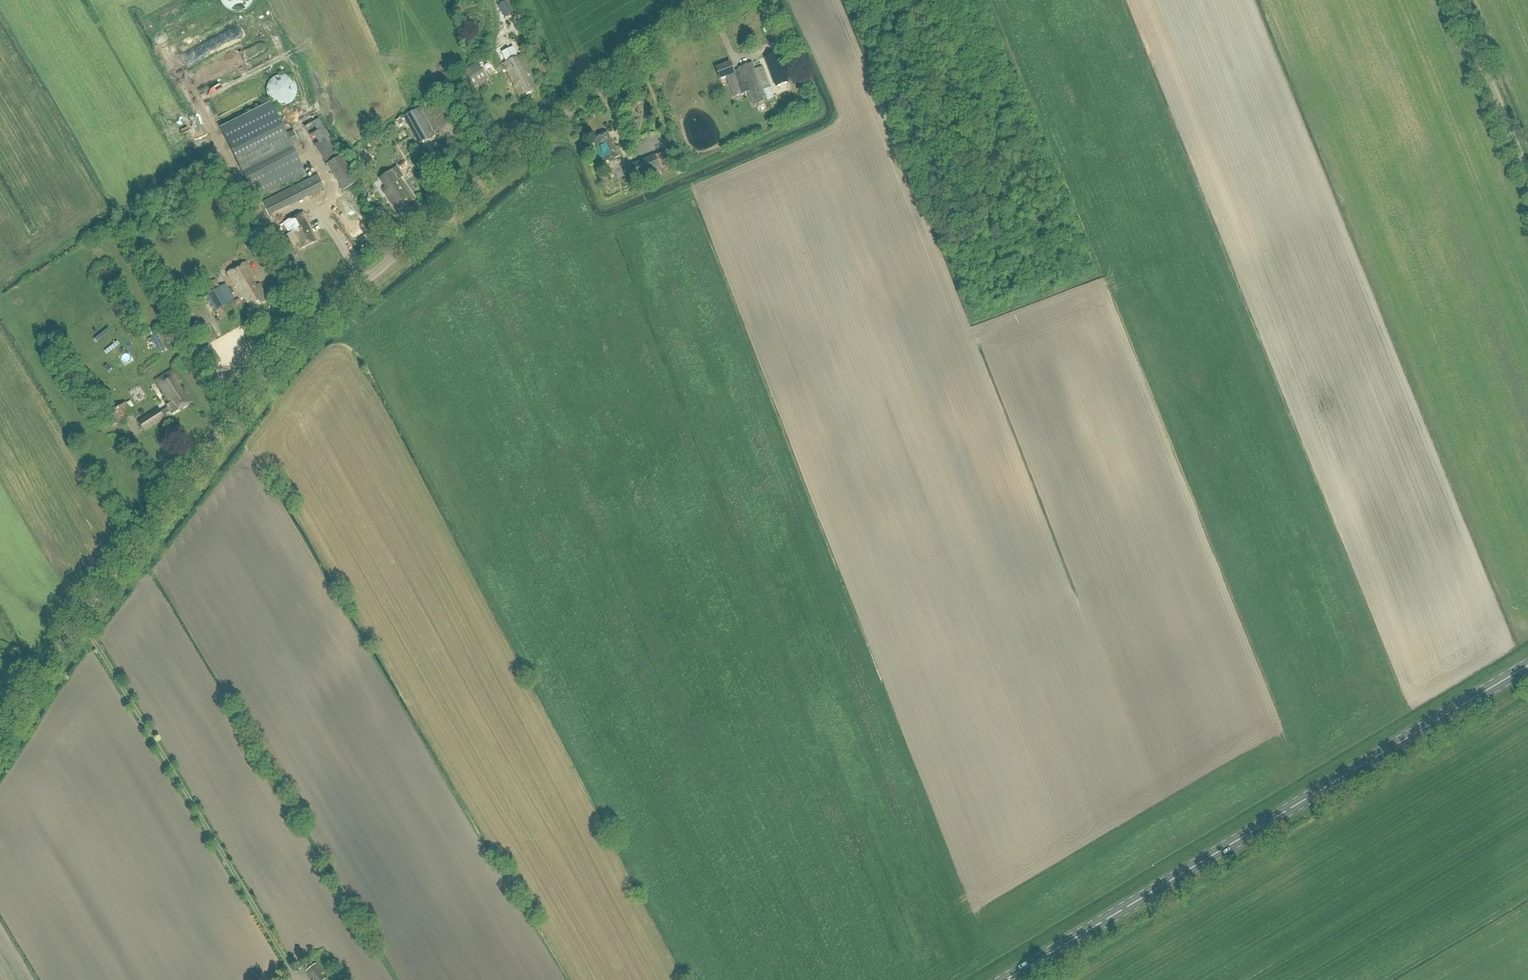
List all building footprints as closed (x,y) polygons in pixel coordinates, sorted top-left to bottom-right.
[(232,10),(232,13),(233,15),(234,18),(235,20),(237,22),(239,24),(241,25),(243,26),(246,26),(249,26),(251,25),(254,25),(256,23),(258,22),(259,20),(261,18),(262,15),(262,13),(262,10),(262,8),(261,5),(260,3),(258,1),(257,0),(237,0),(236,1),(234,3),(233,5),(232,8),(232,10)] [(506,1),(498,6),(505,18),(513,14),(506,1)] [(520,98),(533,92),(526,77),(530,75),(520,56),(517,57),(513,47),(502,53),(506,62),(504,64),(520,98)] [(777,53),(765,58),(777,86),(788,82),(777,53)] [(486,81),(488,80),(477,63),(458,75),(469,92),(479,85),(481,88),(488,83),(486,81)] [(753,106),(761,102),(763,109),(766,107),(764,101),(766,100),(762,90),(770,87),(762,67),(755,70),(752,63),(738,68),(739,70),(733,72),(730,63),(716,69),(720,79),(726,77),(734,98),(742,94),(739,86),(744,84),(753,106)] [(275,78),(273,79),(271,81),(269,83),(268,85),(267,87),(267,90),(267,93),(268,95),(268,98),(270,100),(272,102),(274,103),(276,105),(278,106),(281,106),(284,106),(286,105),(288,105),(291,103),(293,102),(294,100),(295,98),(296,95),(297,93),(297,90),(297,88),(296,85),(295,83),(293,81),(292,79),(290,78),(287,77),(285,76),(282,76),(280,76),(277,77),(275,78)] [(306,175),(291,144),(298,140),(294,131),(286,135),(271,104),(221,129),(256,200),(306,175)] [(419,144),(435,135),(419,108),(403,117),(419,144)] [(358,179),(340,152),(341,152),(319,118),(305,127),(345,187),(358,179)] [(602,163),(620,157),(616,147),(613,148),(607,134),(594,139),(597,148),(602,163)] [(652,138),(643,142),(646,149),(655,145),(652,138)] [(631,160),(642,156),(639,150),(629,154),(631,160)] [(648,160),(640,163),(631,166),(632,168),(637,182),(639,181),(640,184),(662,176),(661,171),(671,167),(666,154),(648,160)] [(398,212),(415,200),(400,179),(403,177),(397,167),(389,173),(380,179),(386,187),(382,190),(398,212)] [(268,216),(324,188),(318,176),(262,204),(268,216)] [(381,206),(371,213),(381,226),(390,219),(381,206)] [(300,250),(317,241),(307,220),(306,220),(303,213),(284,223),(289,234),(285,236),(291,247),(297,243),(300,250)] [(252,310),(268,301),(262,291),(263,290),(259,285),(256,287),(252,280),(255,278),(246,263),(228,273),(245,301),(246,300),(252,310)] [(211,315),(212,314),(235,300),(225,284),(202,299),(211,315)] [(159,353),(170,347),(162,333),(152,339),(159,353)] [(187,393),(183,388),(182,389),(178,384),(181,382),(173,370),(155,380),(170,404),(166,406),(168,409),(161,413),(159,409),(138,422),(144,432),(165,419),(163,416),(170,412),(172,415),(192,403),(186,394),(187,393)] [(83,403),(94,394),(85,381),(74,389),(83,403)] [(148,395),(141,399),(145,405),(152,401),(148,395)] [(126,403),(117,409),(111,413),(119,425),(133,415),(126,403)] [(177,419),(186,414),(184,409),(175,414),(177,419)] [(314,965),(309,959),(302,965),(307,971),(305,972),(312,979),(325,979),(322,975),(324,973),(317,964),(314,965)]
